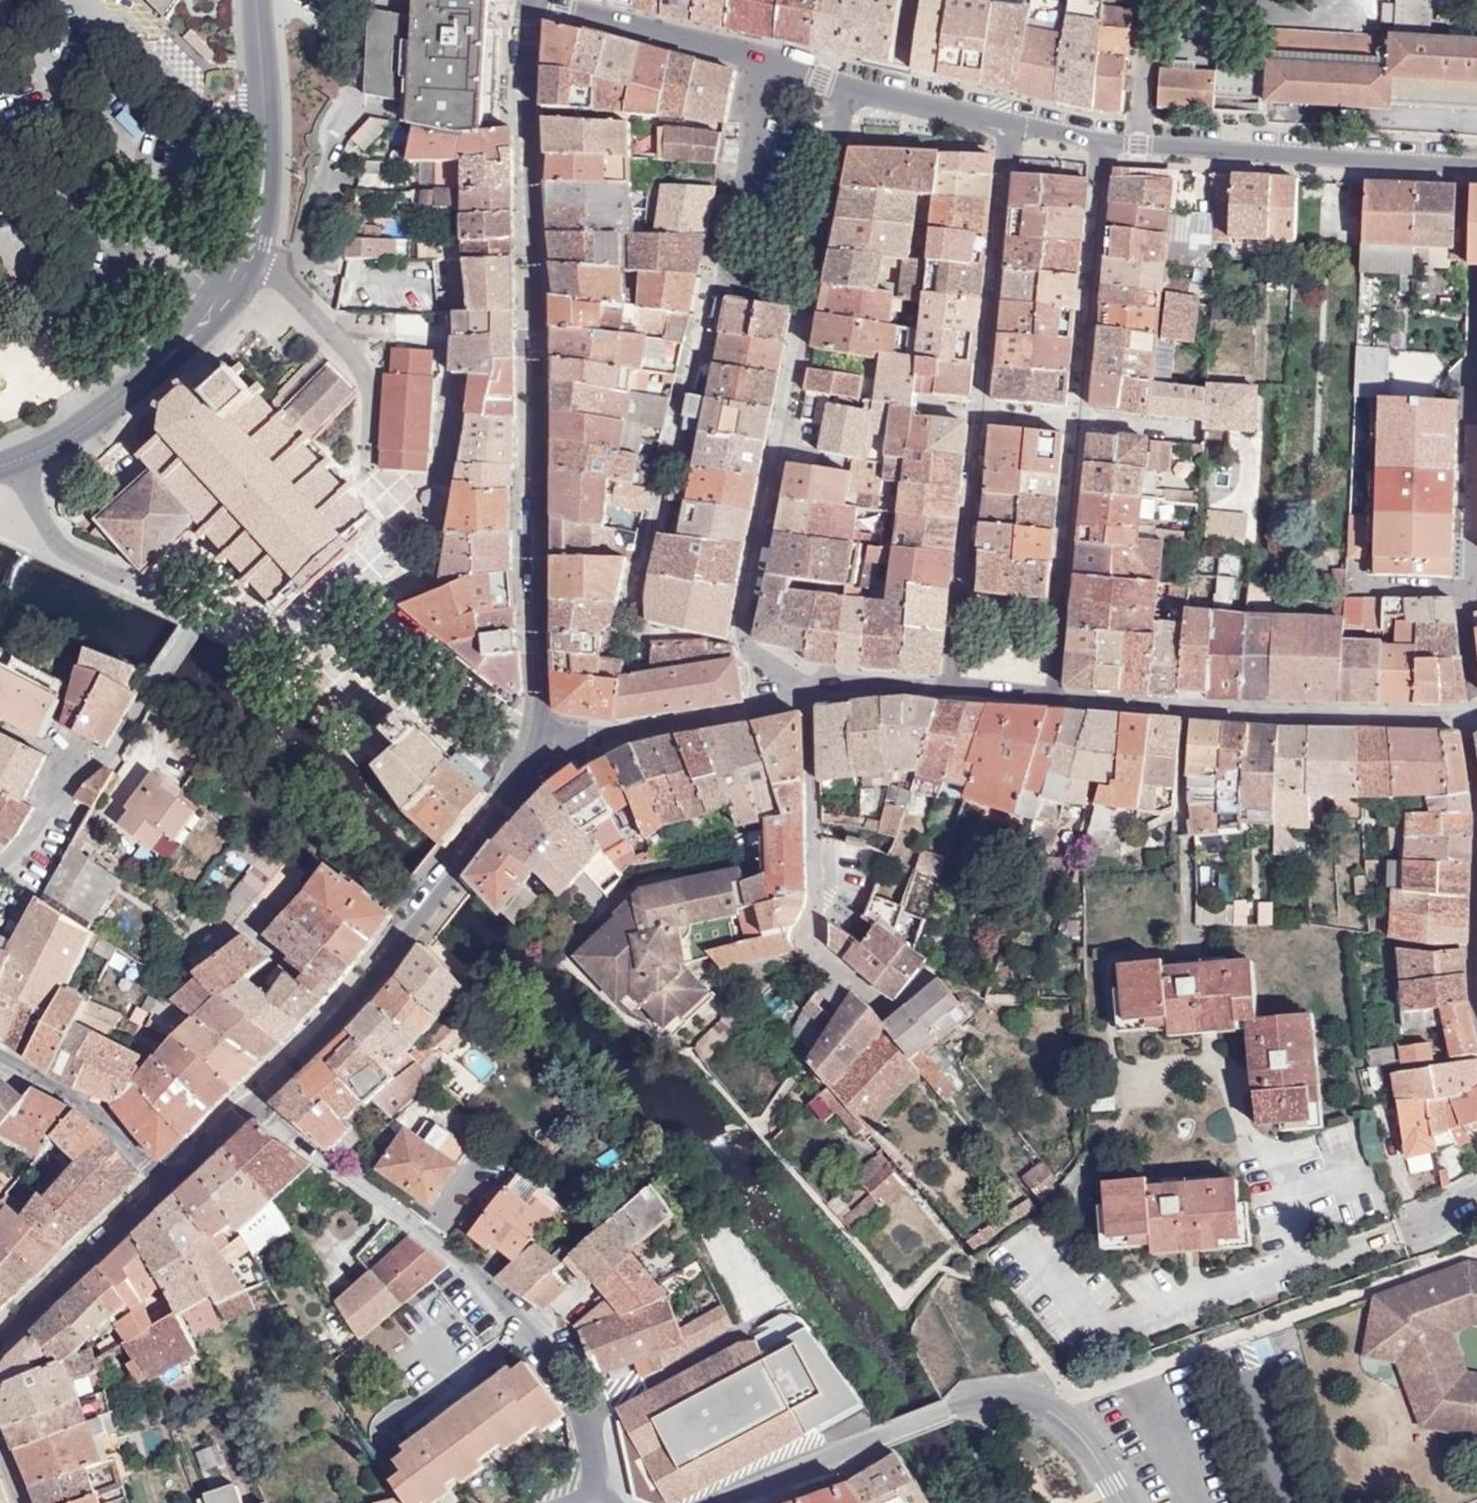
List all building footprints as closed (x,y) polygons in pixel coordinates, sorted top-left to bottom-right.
[(167,22),(181,0),(147,0),(167,22)] [(369,54),(366,95),(412,103),(412,124),(416,125),(460,134),(479,132),(487,0),(418,0),(417,17),(371,9),(369,33),(394,52),(393,71),(369,54)] [(608,3),(633,9),(635,0),(608,0),(608,3)] [(663,0),(635,0),(633,9),(662,15),(663,0)] [(697,0),(663,0),(662,15),(694,22),(697,0)] [(694,22),(727,30),(730,0),(697,0),(694,22)] [(781,0),(730,0),(727,30),(776,40),(781,0)] [(776,40),(812,49),(819,0),(781,0),(776,40)] [(812,49),(913,70),(923,0),(819,0),(812,49)] [(949,0),(923,0),(913,70),(938,75),(949,0)] [(938,75),(985,85),(996,5),(997,0),(949,0),(938,75)] [(1045,0),(1033,0),(1032,10),(1019,92),(1057,101),(1072,3),(1045,0)] [(1104,0),(1072,0),(1072,3),(1057,101),(1094,109),(1099,54),(1101,26),(1103,5),(1104,0)] [(1121,0),(1104,0),(1103,5),(1120,8),(1121,0)] [(1397,3),(1396,24),(1396,25),(1410,25),(1412,29),(1431,30),(1433,0),(1397,0),(1397,3)] [(1384,2),(1383,21),(1383,23),(1396,24),(1397,3),(1384,2)] [(1032,10),(996,5),(985,85),(1019,92),(1032,10)] [(1129,57),(1134,10),(1120,8),(1103,5),(1101,26),(1099,54),(1129,57)] [(548,23),(546,69),(573,72),(599,78),(609,37),(584,31),(584,33),(548,23)] [(1410,25),(1396,25),(1395,35),(1431,37),(1431,30),(1412,29),(1410,25)] [(1268,104),(1268,101),(1392,108),(1392,103),(1476,108),(1476,40),(1463,39),(1431,37),(1395,35),(1394,35),(1394,36),(1272,29),(1271,53),(1270,72),(1262,72),(1236,70),(1217,69),(1217,72),(1192,70),(1177,69),(1162,68),(1160,99),(1188,101),(1188,108),(1215,110),(1216,95),(1261,98),(1261,103),(1268,104)] [(369,33),(369,54),(393,71),(394,52),(369,33)] [(599,78),(631,87),(640,46),(609,37),(599,78)] [(631,87),(627,111),(660,115),(672,55),(640,46),(631,87)] [(1270,72),(1271,53),(1264,52),(1262,72),(1270,72)] [(1124,111),(1129,57),(1099,54),(1094,109),(1124,111)] [(672,55),(660,115),(685,118),(697,62),(672,55)] [(1218,61),(1217,69),(1236,70),(1236,62),(1218,61)] [(736,72),(697,62),(685,118),(727,123),(736,72)] [(1177,62),(1177,69),(1192,70),(1192,62),(1177,62)] [(546,69),(544,107),(627,111),(631,87),(599,78),(573,72),(546,69)] [(1159,107),(1188,108),(1188,101),(1160,99),(1159,107)] [(1240,111),(1264,113),(1268,113),(1268,104),(1261,103),(1240,102),(1240,111)] [(372,116),(353,136),(366,148),(393,120),(372,116)] [(545,155),(549,155),(629,157),(630,157),(630,124),(544,120),(545,155)] [(323,125),(316,124),(313,145),(320,146),(323,125)] [(416,125),(409,162),(447,161),(464,160),(513,154),(513,128),(479,132),(460,134),(416,125)] [(723,134),(666,127),(666,129),(666,160),(716,163),(723,134)] [(918,195),(937,196),(940,170),(942,155),(874,151),(853,151),(846,188),(918,195)] [(514,188),(513,154),(464,160),(464,192),(514,188)] [(549,155),(550,184),(629,183),(629,157),(549,155)] [(940,170),(993,175),(995,156),(942,155),(940,170)] [(1071,210),(1085,211),(1090,163),(1068,160),(1057,160),(1056,161),(1021,158),(1020,173),(1017,173),(1014,208),(1051,209),(1071,210)] [(362,160),(359,177),(378,178),(380,161),(362,160)] [(447,161),(447,192),(464,192),(464,160),(447,161)] [(1116,168),(1113,204),(1170,210),(1173,184),(1160,184),(1160,174),(1160,171),(1116,168)] [(937,196),(991,201),(992,186),(993,175),(940,170),(937,196)] [(684,186),(715,188),(716,172),(685,171),(684,186)] [(1174,175),(1160,174),(1160,184),(1173,184),(1174,175)] [(1234,175),(1214,174),(1213,188),(1218,188),(1216,214),(1215,237),(1216,237),(1232,238),(1234,175)] [(1268,177),(1234,175),(1232,238),(1263,239),(1265,240),(1268,177)] [(1273,178),(1268,177),(1265,240),(1270,239),(1273,178)] [(1299,179),(1273,178),(1270,239),(1295,241),(1296,241),(1299,179)] [(1367,182),(1352,182),(1350,216),(1365,217),(1367,182)] [(1367,182),(1365,217),(1364,244),(1363,244),(1362,271),(1385,273),(1391,184),(1367,182)] [(546,184),(551,234),(618,235),(631,236),(629,183),(550,184),(546,184)] [(1416,245),(1418,184),(1391,184),(1385,273),(1415,274),(1416,257),(1416,245)] [(1461,260),(1471,260),(1473,187),(1418,184),(1416,245),(1451,247),(1450,259),(1461,260)] [(705,238),(715,188),(684,186),(663,185),(655,236),(705,238)] [(447,192),(421,191),(421,206),(464,206),(464,216),(514,213),(514,188),(464,192),(447,192)] [(918,195),(846,188),(841,212),(840,219),(914,226),(918,195)] [(990,209),(991,201),(937,196),(936,204),(990,209)] [(355,201),(353,214),(365,215),(367,202),(355,201)] [(934,228),(987,232),(990,209),(936,204),(934,228)] [(1113,204),(1111,227),(1168,232),(1170,210),(1113,204)] [(1051,209),(1014,208),(1011,237),(1048,240),(1051,209)] [(1048,241),(1082,243),(1085,211),(1071,210),(1051,209),(1048,240),(1048,241)] [(1215,237),(1216,214),(1194,212),(1191,235),(1215,237)] [(514,213),(464,216),(464,241),(514,239),(514,213)] [(353,214),(349,239),(364,239),(367,215),(365,215),(353,214)] [(914,226),(840,219),(833,251),(885,256),(904,258),(908,259),(914,226)] [(1111,227),(1108,257),(1166,263),(1168,232),(1111,227)] [(930,261),(984,265),(985,250),(987,232),(934,228),(930,261)] [(1168,232),(1166,263),(1215,268),(1216,254),(1216,240),(1216,237),(1215,237),(1191,235),(1168,232)] [(551,234),(555,264),(619,269),(618,235),(551,234)] [(619,269),(642,271),(697,275),(705,238),(655,236),(640,236),(631,236),(618,235),(619,269)] [(1045,272),(1048,241),(1048,240),(1011,237),(1008,271),(1044,275),(1045,272)] [(349,239),(346,258),(360,258),(395,259),(396,240),(364,239),(349,239)] [(514,258),(514,239),(464,241),(432,240),(432,260),(450,260),(467,260),(514,258)] [(432,260),(432,240),(419,240),(419,259),(432,260)] [(1216,240),(1216,254),(1225,255),(1225,241),(1216,240)] [(1081,257),(1082,243),(1048,241),(1045,272),(1079,275),(1081,257)] [(1451,247),(1416,245),(1416,257),(1450,259),(1451,247)] [(885,256),(833,251),(829,276),(827,285),(879,293),(879,291),(885,256)] [(1108,257),(1106,285),(1163,293),(1163,291),(1165,276),(1166,263),(1108,257)] [(1285,283),(1293,282),(1294,257),(1286,257),(1285,283)] [(515,311),(514,258),(467,260),(472,312),(515,311)] [(925,302),(926,293),(930,261),(908,259),(904,258),(900,299),(902,299),(925,302)] [(467,260),(450,260),(455,312),(472,312),(467,260)] [(981,299),(984,265),(930,261),(926,293),(981,299)] [(555,264),(557,297),(639,308),(642,271),(619,269),(555,264)] [(642,271),(639,308),(690,313),(697,275),(642,271)] [(1005,301),(1041,304),(1042,298),(1044,275),(1008,271),(1005,301)] [(1076,308),(1079,275),(1045,272),(1044,275),(1042,298),(1041,304),(1076,308)] [(1201,297),(1214,299),(1214,298),(1214,286),(1191,282),(1191,280),(1165,276),(1163,291),(1168,292),(1201,297)] [(879,293),(827,285),(821,314),(891,325),(893,308),(895,298),(895,293),(879,291),(879,293)] [(1106,285),(1104,304),(1162,310),(1163,293),(1106,285)] [(1199,312),(1201,297),(1168,292),(1163,337),(1195,342),(1199,312)] [(922,326),(978,332),(981,299),(926,293),(925,302),(922,326)] [(639,308),(557,297),(553,297),(553,329),(622,335),(623,331),(667,335),(667,339),(666,342),(683,344),(690,313),(639,308)] [(1199,312),(1213,313),(1214,299),(1201,297),(1199,312)] [(751,339),(758,304),(716,298),(708,332),(722,334),(751,339)] [(895,298),(893,308),(901,309),(902,299),(900,299),(895,298)] [(1224,315),(1225,300),(1215,299),(1215,315),(1224,315)] [(1002,334),(1038,337),(1041,304),(1005,301),(1004,321),(1002,334)] [(791,310),(758,304),(751,339),(784,344),(791,310)] [(1038,337),(1073,340),(1076,308),(1041,304),(1038,337)] [(1104,304),(1102,327),(1159,334),(1162,310),(1104,304)] [(455,312),(441,312),(442,337),(457,337),(478,337),(517,334),(515,311),(472,312),(455,312)] [(821,314),(815,349),(877,360),(879,356),(882,354),(885,354),(918,360),(921,329),(891,325),(821,314)] [(920,360),(974,365),(976,347),(978,332),(922,326),(921,329),(918,360),(920,360)] [(1126,379),(1154,382),(1157,354),(1159,334),(1102,327),(1098,376),(1126,379)] [(622,335),(553,329),(553,359),(640,372),(645,337),(622,335)] [(1379,333),(1377,347),(1390,348),(1402,349),(1403,335),(1379,333)] [(516,349),(517,334),(478,337),(457,337),(453,352),(455,373),(477,375),(495,377),(499,360),(517,360),(516,349)] [(784,344),(751,339),(722,334),(718,354),(704,350),(701,363),(716,365),(778,375),(784,344)] [(999,367),(1035,370),(1038,341),(1038,337),(1002,334),(999,367)] [(1035,370),(1070,373),(1073,340),(1038,337),(1038,341),(1035,370)] [(433,345),(392,344),(391,374),(386,374),(381,450),(383,450),(383,460),(426,462),(427,453),(428,453),(433,345)] [(1358,346),(1355,396),(1387,398),(1390,348),(1377,347),(1358,346)] [(894,405),(917,408),(918,393),(917,392),(920,360),(918,360),(885,354),(882,379),(881,384),(862,381),(863,376),(838,373),(811,369),(807,391),(841,397),(869,401),(894,405)] [(1157,354),(1154,382),(1162,383),(1165,355),(1157,354)] [(102,521),(145,566),(195,519),(205,531),(199,535),(247,588),(253,583),(273,606),(275,604),(279,608),(303,586),(305,590),(353,546),(350,542),(374,521),(349,495),(356,487),(310,437),(353,395),(316,356),(307,364),(306,363),(277,391),(278,392),(265,404),(258,396),(266,389),(261,383),(252,390),(239,376),(246,369),(241,363),(233,371),(226,363),(219,367),(208,368),(180,384),(159,402),(155,407),(132,428),(149,447),(139,457),(154,473),(102,521)] [(640,372),(553,359),(553,381),(637,394),(640,372)] [(515,401),(517,360),(499,360),(495,377),(490,398),(515,401)] [(917,392),(918,393),(971,398),(974,365),(920,360),(917,392)] [(771,409),(778,375),(716,365),(710,399),(771,409)] [(995,400),(1032,403),(1035,370),(999,367),(995,400)] [(1067,406),(1070,373),(1035,370),(1032,403),(1067,406)] [(637,394),(646,396),(650,373),(640,372),(637,394)] [(495,377),(477,375),(470,415),(515,419),(515,401),(490,398),(495,377)] [(673,384),(674,376),(663,375),(663,383),(673,384)] [(1094,407),(1121,410),(1126,379),(1098,376),(1094,407)] [(1121,410),(1150,414),(1154,382),(1126,379),(1121,410)] [(664,431),(670,399),(646,396),(637,394),(553,381),(554,412),(627,424),(644,428),(664,431)] [(1150,414),(1206,420),(1208,389),(1162,383),(1154,382),(1150,414)] [(1206,420),(1206,427),(1208,427),(1229,428),(1255,430),(1258,387),(1208,384),(1208,389),(1206,420)] [(766,441),(771,409),(710,399),(693,396),(691,396),(685,428),(702,431),(766,441)] [(889,448),(894,405),(869,401),(841,397),(839,405),(830,403),(821,450),(855,457),(865,460),(862,475),(853,474),(850,490),(860,491),(882,494),(883,481),(904,483),(907,465),(910,450),(889,448)] [(917,418),(917,408),(894,405),(889,448),(910,450),(930,453),(934,419),(917,418)] [(1465,476),(1466,408),(1391,406),(1389,474),(1465,476)] [(620,453),(627,424),(554,412),(554,441),(620,453)] [(515,468),(515,419),(470,415),(462,465),(511,468),(515,468)] [(969,423),(934,419),(930,453),(965,456),(969,423)] [(638,457),(644,428),(627,424),(620,453),(638,457)] [(1025,471),(1029,430),(993,426),(988,492),(1023,496),(1025,471)] [(1229,428),(1208,427),(1207,442),(1228,443),(1229,428)] [(1064,433),(1029,430),(1025,471),(1060,475),(1064,433)] [(758,478),(766,441),(702,431),(695,468),(758,478)] [(1092,434),(1089,464),(1146,470),(1148,439),(1092,434)] [(1148,439),(1146,470),(1143,496),(1160,498),(1199,502),(1199,491),(1158,487),(1161,440),(1148,439)] [(633,485),(639,457),(638,457),(620,453),(554,441),(553,469),(608,480),(613,481),(633,485)] [(1202,462),(1204,443),(1193,442),(1192,462),(1202,462)] [(906,483),(961,489),(963,469),(965,456),(930,453),(910,450),(907,465),(904,483),(906,483)] [(650,489),(656,461),(639,457),(633,485),(650,489)] [(855,457),(853,474),(862,475),(865,460),(855,457)] [(853,474),(792,464),(785,499),(848,506),(848,501),(859,502),(860,491),(850,490),(853,474)] [(1089,464),(1086,493),(1143,498),(1143,496),(1146,470),(1089,464)] [(511,490),(511,468),(462,465),(458,482),(477,484),(475,491),(511,490)] [(752,512),(758,478),(695,468),(691,484),(687,502),(752,512)] [(608,480),(553,469),(554,517),(592,525),(604,527),(608,480)] [(1060,475),(1025,471),(1023,496),(1058,499),(1060,475)] [(1389,474),(1389,522),(1462,523),(1465,476),(1389,474)] [(633,485),(613,481),(611,505),(645,512),(650,489),(633,485)] [(669,499),(687,502),(691,484),(673,481),(669,499)] [(512,532),(511,490),(475,491),(477,484),(458,482),(457,493),(451,527),(450,536),(475,535),(512,532)] [(902,514),(958,521),(961,489),(906,483),(904,498),(882,494),(860,491),(859,502),(858,507),(886,511),(902,514)] [(1023,496),(988,492),(984,524),(1002,525),(1020,527),(1022,505),(1023,496)] [(1086,493),(1083,526),(1140,530),(1140,524),(1143,498),(1086,493)] [(1023,496),(1022,505),(1020,527),(1054,531),(1056,516),(1058,499),(1023,496)] [(1198,511),(1199,502),(1160,498),(1158,516),(1179,518),(1180,509),(1198,511)] [(785,499),(778,534),(855,544),(856,533),(858,507),(848,506),(785,499)] [(745,547),(752,512),(687,502),(681,532),(663,530),(662,535),(745,547)] [(1211,510),(1210,537),(1250,538),(1250,511),(1211,510)] [(897,547),(954,555),(956,532),(958,521),(902,514),(898,538),(897,547)] [(592,559),(592,525),(554,517),(554,558),(592,559)] [(1461,579),(1462,523),(1389,522),(1384,579),(1461,579)] [(1002,525),(984,524),(980,551),(981,551),(995,554),(1005,555),(1017,556),(1018,547),(1020,527),(1002,525)] [(1083,526),(1081,544),(1138,548),(1139,539),(1155,540),(1156,529),(1156,526),(1140,524),(1140,530),(1083,526)] [(1054,531),(1020,527),(1018,547),(1037,549),(1037,561),(1052,563),(1054,531)] [(1156,529),(1155,540),(1164,540),(1164,544),(1194,547),(1196,533),(1156,529)] [(512,572),(512,532),(475,535),(450,536),(441,591),(453,587),(473,577),(512,572)] [(856,533),(855,544),(862,545),(870,546),(871,545),(872,535),(856,533)] [(855,544),(778,534),(770,576),(793,579),(849,585),(854,586),(862,545),(855,544)] [(737,589),(745,547),(662,535),(653,577),(737,589)] [(882,536),(881,546),(896,549),(897,547),(898,538),(882,536)] [(1081,544),(1079,575),(1160,582),(1164,544),(1164,540),(1155,540),(1139,539),(1138,548),(1081,544)] [(870,546),(868,559),(877,561),(895,564),(892,581),(913,584),(912,585),(951,590),(954,555),(897,547),(896,549),(881,546),(871,545),(870,546)] [(1017,556),(1013,595),(1048,597),(1052,563),(1037,561),(1037,549),(1018,547),(1017,556)] [(995,554),(981,551),(978,591),(1013,595),(1017,556),(1005,555),(995,554)] [(633,564),(634,559),(592,559),(554,558),(555,602),(617,604),(625,563),(633,564)] [(861,587),(871,588),(874,588),(876,579),(874,578),(877,561),(868,559),(861,587)] [(1218,576),(1216,606),(1232,607),(1235,577),(1220,576),(1220,567),(1193,564),(1192,574),(1218,576)] [(1311,701),(1342,702),(1345,642),(1345,629),(1346,598),(1347,569),(1336,568),(1334,618),(1276,617),(1273,700),(1311,701)] [(514,611),(512,572),(473,577),(453,587),(441,591),(401,606),(451,645),(485,637),(482,614),(514,611)] [(1171,610),(1189,611),(1191,584),(1160,582),(1079,575),(1076,602),(1158,609),(1163,609),(1171,610)] [(793,579),(770,576),(757,641),(808,653),(812,631),(815,612),(785,607),(786,593),(790,593),(793,579)] [(727,640),(737,589),(653,577),(649,597),(650,622),(727,640)] [(812,631),(808,653),(807,661),(839,664),(849,585),(793,579),(790,593),(786,593),(785,607),(815,612),(812,631)] [(869,601),(864,667),(904,671),(909,637),(910,628),(912,602),(912,585),(913,584),(892,581),(876,579),(874,588),(871,588),(869,601)] [(849,585),(839,664),(864,667),(869,601),(859,600),(861,587),(854,586),(849,585)] [(951,590),(912,585),(912,602),(949,607),(950,598),(951,590)] [(1346,598),(1345,629),(1364,630),(1364,598),(1346,598)] [(1364,598),(1364,630),(1384,631),(1385,617),(1386,599),(1364,598)] [(1457,624),(1453,598),(1408,599),(1409,616),(1410,622),(1410,623),(1418,623),(1457,624)] [(1409,616),(1408,599),(1386,599),(1385,617),(1397,617),(1409,616)] [(613,625),(617,604),(555,602),(555,634),(600,636),(600,633),(613,625)] [(910,628),(946,634),(949,607),(912,602),(910,628)] [(1146,636),(1155,636),(1158,609),(1076,602),(1073,630),(1101,631),(1112,632),(1121,633),(1128,634),(1146,636)] [(1149,695),(1182,697),(1189,611),(1171,610),(1170,623),(1161,622),(1159,636),(1155,636),(1154,647),(1149,695)] [(515,632),(514,611),(482,614),(485,637),(515,632)] [(1182,697),(1212,698),(1216,614),(1189,611),(1182,697)] [(1212,698),(1243,699),(1247,616),(1216,614),(1212,698)] [(1243,699),(1273,700),(1276,617),(1247,616),(1243,699)] [(1397,622),(1397,617),(1385,617),(1384,631),(1384,632),(1397,632),(1397,622)] [(1418,643),(1418,623),(1410,623),(1410,622),(1397,622),(1397,632),(1396,647),(1384,647),(1381,702),(1397,703),(1417,703),(1418,661),(1418,643)] [(1459,643),(1457,624),(1418,623),(1418,643),(1459,643)] [(909,637),(904,671),(941,674),(946,634),(910,628),(909,637)] [(1071,654),(1099,656),(1101,631),(1073,630),(1071,654)] [(1096,692),(1122,693),(1128,634),(1121,633),(1112,632),(1101,631),(1099,656),(1096,692)] [(515,632),(485,637),(487,657),(517,653),(515,632)] [(599,658),(600,636),(555,634),(555,655),(599,658)] [(1122,693),(1149,695),(1154,647),(1155,636),(1146,636),(1128,634),(1122,693)] [(485,637),(451,645),(477,666),(497,682),(514,695),(517,694),(521,692),(520,652),(517,653),(487,657),(485,637)] [(1342,702),(1381,702),(1384,647),(1384,643),(1345,642),(1342,702)] [(1462,660),(1459,643),(1418,643),(1418,661),(1439,661),(1462,660)] [(86,648),(83,658),(74,689),(63,726),(105,747),(138,695),(134,693),(126,688),(131,680),(137,668),(86,648)] [(1067,687),(1096,692),(1099,656),(1071,654),(1067,687)] [(599,680),(599,658),(555,655),(555,675),(599,680)] [(624,660),(599,658),(599,680),(555,675),(557,711),(616,720),(622,677),(624,660)] [(1467,700),(1462,660),(1439,661),(1442,693),(1442,704),(1449,705),(1467,700)] [(1442,693),(1439,661),(1418,661),(1417,703),(1434,704),(1442,704),(1442,693)] [(0,667),(0,717),(8,721),(42,739),(62,700),(57,698),(0,667)] [(918,770),(940,702),(906,697),(886,699),(890,772),(893,772),(890,782),(903,781),(904,771),(918,770)] [(890,772),(886,699),(852,705),(855,777),(864,775),(890,772)] [(945,781),(971,705),(940,702),(918,770),(912,792),(940,799),(945,781)] [(855,777),(852,705),(820,707),(821,780),(855,777)] [(969,786),(997,708),(971,705),(945,781),(969,786)] [(1043,802),(1069,712),(1058,711),(997,708),(969,786),(965,798),(1036,821),(1043,802)] [(1076,761),(1091,714),(1069,712),(1043,802),(1065,805),(1065,802),(1067,802),(1076,761)] [(365,752),(368,756),(376,767),(394,751),(396,753),(418,730),(402,714),(365,752)] [(1119,784),(1124,717),(1091,714),(1076,761),(1067,802),(1087,805),(1091,781),(1113,783),(1119,784)] [(776,787),(804,784),(802,715),(753,724),(765,753),(776,787)] [(1141,809),(1152,719),(1124,717),(1119,784),(1113,783),(1113,788),(1102,786),(1098,803),(1141,809)] [(1164,815),(1176,810),(1177,785),(1184,721),(1152,719),(1141,809),(1164,815)] [(1220,788),(1224,725),(1193,723),(1188,776),(1192,805),(1220,805),(1220,788)] [(784,817),(776,787),(765,753),(753,724),(724,729),(744,775),(762,821),(768,820),(784,817)] [(1244,791),(1250,727),(1224,725),(1220,788),(1220,805),(1221,818),(1220,834),(1243,833),(1243,823),(1244,791)] [(1278,793),(1280,728),(1250,727),(1244,791),(1243,823),(1275,824),(1276,793),(1278,793)] [(1310,795),(1312,729),(1280,728),(1278,793),(1276,793),(1275,824),(1274,852),(1293,853),(1293,827),(1309,828),(1311,827),(1311,820),(1310,795)] [(731,807),(738,826),(762,821),(744,775),(724,729),(702,734),(732,806),(731,807)] [(1335,796),(1333,730),(1312,729),(1310,795),(1311,820),(1324,819),(1322,795),(1335,796)] [(394,751),(376,767),(407,812),(450,760),(418,730),(396,753),(394,751)] [(1361,796),(1358,731),(1333,730),(1335,796),(1361,797),(1361,796)] [(1405,815),(1405,795),(1394,795),(1391,731),(1358,731),(1361,796),(1385,796),(1385,803),(1385,813),(1405,815)] [(1421,794),(1422,732),(1391,731),(1394,795),(1405,795),(1421,794)] [(1410,814),(1443,814),(1443,795),(1442,732),(1422,732),(1421,794),(1405,795),(1405,815),(1410,815),(1410,814)] [(1443,795),(1468,791),(1460,733),(1442,732),(1443,795)] [(2,733),(0,736),(0,791),(23,803),(46,757),(2,733)] [(692,770),(709,813),(731,807),(732,806),(702,734),(678,737),(692,770)] [(688,819),(709,813),(692,770),(678,737),(656,743),(670,778),(688,819)] [(670,824),(688,819),(670,778),(656,743),(635,747),(667,826),(670,824)] [(646,840),(667,826),(635,747),(613,758),(632,805),(646,840)] [(591,768),(614,816),(632,805),(613,758),(591,768)] [(450,760),(407,812),(440,843),(446,847),(489,794),(450,760)] [(629,865),(639,863),(632,852),(623,834),(614,816),(591,768),(583,774),(576,765),(552,787),(584,831),(602,852),(620,874),(629,865)] [(83,784),(76,797),(94,808),(114,773),(111,771),(105,768),(99,773),(83,784)] [(912,792),(918,770),(904,771),(903,781),(900,788),(912,792)] [(176,798),(180,793),(153,774),(127,809),(131,812),(121,825),(153,849),(165,833),(173,840),(195,812),(176,798)] [(642,889),(577,956),(620,1003),(631,993),(666,1032),(681,1018),(688,1026),(716,1001),(684,967),(705,961),(710,960),(713,959),(706,951),(793,929),(798,921),(801,914),(805,906),(805,903),(806,899),(806,883),(806,813),(804,784),(776,787),(784,817),(768,820),(769,831),(771,869),(743,881),(743,867),(642,889)] [(889,809),(905,815),(907,806),(895,801),(900,788),(892,785),(887,800),(891,801),(889,809)] [(541,798),(533,807),(562,847),(584,872),(594,861),(602,852),(584,831),(552,787),(541,798)] [(907,806),(912,792),(900,788),(895,801),(907,806)] [(23,803),(0,791),(0,855),(17,837),(34,808),(23,803)] [(1443,815),(1471,813),(1468,791),(1443,795),(1443,814),(1443,815)] [(207,812),(180,793),(176,798),(195,812),(173,840),(165,833),(153,849),(170,862),(207,812)] [(72,796),(59,820),(42,849),(64,861),(82,830),(86,823),(94,808),(76,797),(72,796)] [(1361,797),(1335,796),(1336,819),(1363,820),(1362,814),(1361,803),(1361,797)] [(1065,805),(1043,802),(1036,821),(1031,837),(1036,855),(1040,841),(1046,824),(1059,827),(1065,805)] [(1221,818),(1220,805),(1192,805),(1195,833),(1195,835),(1220,834),(1221,818)] [(533,807),(515,827),(535,845),(572,885),(584,872),(562,847),(533,807)] [(880,828),(875,850),(890,856),(905,815),(889,809),(884,808),(882,821),(880,828)] [(1138,827),(1162,816),(1164,815),(1141,809),(1138,827)] [(1164,823),(1175,819),(1176,810),(1164,815),(1162,816),(1164,823)] [(860,818),(822,813),(822,821),(859,825),(860,818)] [(1441,836),(1471,837),(1471,813),(1443,815),(1443,814),(1410,814),(1410,815),(1409,826),(1408,837),(1441,836)] [(866,826),(880,828),(882,821),(867,818),(866,826)] [(859,825),(822,821),(823,838),(871,848),(875,850),(880,828),(866,826),(859,825)] [(696,843),(709,841),(706,826),(694,829),(696,843)] [(1111,829),(1091,826),(1084,853),(1120,856),(1111,829)] [(1391,843),(1402,842),(1402,826),(1390,827),(1391,843)] [(561,898),(562,896),(572,885),(535,845),(515,827),(499,846),(534,872),(561,898)] [(676,847),(696,843),(694,829),(691,830),(687,830),(687,834),(672,838),(676,847)] [(45,892),(41,900),(88,930),(119,882),(77,853),(89,835),(82,830),(64,861),(45,892)] [(1440,863),(1470,863),(1471,837),(1441,836),(1408,837),(1408,842),(1407,861),(1440,863)] [(639,863),(656,860),(649,844),(632,852),(639,863)] [(518,928),(533,907),(540,898),(524,886),(534,872),(499,846),(474,881),(479,887),(518,928)] [(278,907),(300,883),(292,876),(297,870),(271,849),(262,860),(244,882),(278,907)] [(946,858),(945,857),(922,850),(915,868),(939,876),(946,858)] [(1364,860),(1365,876),(1366,887),(1372,887),(1372,867),(1373,867),(1373,861),(1364,860)] [(1440,895),(1469,897),(1470,863),(1440,863),(1407,861),(1392,861),(1389,861),(1388,887),(1393,888),(1405,889),(1405,892),(1440,895)] [(355,887),(329,866),(309,891),(374,941),(394,917),(387,911),(367,896),(355,887)] [(1356,894),(1366,894),(1366,887),(1365,876),(1355,877),(1356,894)] [(911,880),(906,893),(906,894),(919,899),(924,885),(911,880)] [(214,917),(235,930),(245,936),(248,937),(260,926),(278,907),(244,882),(214,917)] [(355,887),(367,896),(370,892),(358,883),(355,887)] [(906,893),(880,884),(875,897),(883,898),(902,906),(906,894),(906,893)] [(590,900),(598,907),(608,896),(601,888),(590,900)] [(1392,913),(1468,920),(1469,897),(1440,895),(1405,892),(1405,889),(1393,888),(1392,913)] [(353,966),(374,941),(309,891),(287,915),(353,966)] [(883,898),(875,897),(867,918),(877,925),(864,945),(860,942),(847,958),(862,972),(878,985),(906,947),(891,936),(900,910),(902,906),(883,898)] [(0,983),(0,1036),(6,1040),(25,1001),(52,1012),(66,988),(86,946),(92,932),(88,930),(41,900),(38,898),(17,936),(8,952),(12,954),(6,969),(0,983)] [(1247,900),(1237,900),(1236,924),(1248,924),(1247,900)] [(1273,906),(1273,902),(1260,902),(1259,924),(1273,925),(1273,906)] [(1211,906),(1197,906),(1197,924),(1212,924),(1211,906)] [(1290,907),(1273,906),(1273,925),(1289,925),(1290,907)] [(891,936),(906,947),(915,953),(927,920),(900,910),(891,936)] [(1392,913),(1392,937),(1435,946),(1467,943),(1468,920),(1392,913)] [(333,990),(353,966),(287,915),(267,938),(310,973),(333,990)] [(847,958),(860,942),(832,924),(831,944),(847,958)] [(722,968),(741,963),(779,954),(794,950),(793,948),(791,945),(790,943),(790,939),(791,933),(793,929),(706,951),(713,959),(722,968)] [(6,969),(12,954),(8,952),(17,936),(0,930),(0,983),(6,969)] [(101,938),(92,932),(86,946),(95,951),(101,938)] [(221,996),(234,1007),(255,986),(247,978),(271,960),(248,937),(245,936),(193,973),(197,978),(217,999),(221,996)] [(116,946),(101,938),(95,951),(109,959),(116,946)] [(437,941),(427,952),(467,989),(473,983),(478,987),(481,985),(437,941)] [(906,947),(878,985),(877,987),(897,1000),(913,979),(927,961),(915,953),(906,947)] [(1404,981),(1466,974),(1464,949),(1433,952),(1400,948),(1404,981)] [(424,949),(398,978),(440,1018),(448,1010),(467,989),(427,952),(424,949)] [(779,954),(741,963),(745,974),(781,965),(779,954)] [(927,961),(913,979),(921,984),(936,965),(929,959),(927,961)] [(1227,964),(1204,966),(1165,969),(1165,961),(1123,964),(1125,989),(1128,1021),(1169,1018),(1170,1027),(1250,1020),(1250,1030),(1259,1124),(1283,1122),(1313,1120),(1304,1016),(1259,1019),(1254,962),(1227,964)] [(170,968),(156,965),(149,982),(161,991),(170,968)] [(276,991),(288,974),(281,968),(269,985),(276,991)] [(323,1003),(333,990),(310,973),(300,984),(323,1003)] [(302,1023),(323,1003),(300,984),(288,974),(276,991),(271,999),(302,1023)] [(1443,1006),(1468,1002),(1466,974),(1404,981),(1407,1011),(1443,1006)] [(790,1033),(810,1048),(847,991),(831,977),(804,1010),(805,1011),(790,1033)] [(261,1062),(281,1043),(234,1007),(221,996),(217,999),(197,978),(172,1000),(197,1019),(261,1062)] [(398,978),(375,1004),(408,1034),(418,1042),(440,1018),(398,978)] [(909,1060),(921,1072),(945,1101),(957,1091),(943,1075),(929,1059),(921,1051),(938,1037),(941,1040),(970,1015),(942,980),(887,1026),(885,1027),(911,1059),(909,1060)] [(978,996),(985,1001),(987,995),(991,986),(984,982),(978,996)] [(467,989),(448,1010),(452,1014),(478,987),(473,983),(467,989)] [(281,1043),(302,1023),(271,999),(255,986),(234,1007),(281,1043)] [(89,999),(93,991),(88,987),(85,994),(83,997),(89,999)] [(27,1056),(51,1074),(76,1024),(78,1020),(89,999),(83,997),(73,992),(66,988),(52,1012),(27,1056)] [(1128,1021),(1125,989),(1117,988),(1121,1031),(1170,1027),(1169,1018),(1128,1021)] [(73,992),(83,997),(85,994),(75,989),(73,992)] [(170,998),(161,991),(157,1000),(152,1011),(161,1015),(170,998)] [(854,995),(810,1064),(830,1087),(846,1105),(866,1128),(867,1129),(921,1072),(909,1060),(911,1059),(885,1027),(887,1026),(854,995)] [(1016,1005),(1017,997),(987,995),(985,1001),(984,1004),(1016,1005)] [(152,1011),(157,1000),(147,996),(141,1008),(151,1012),(152,1011)] [(78,1020),(104,1032),(112,1036),(122,1015),(89,999),(78,1020)] [(6,1040),(27,1056),(52,1012),(25,1001),(6,1040)] [(1453,1057),(1476,1053),(1476,1039),(1468,1002),(1443,1006),(1446,1024),(1453,1057)] [(375,1004),(350,1031),(384,1070),(407,1051),(418,1042),(408,1034),(375,1004)] [(1408,1027),(1446,1024),(1443,1006),(1407,1011),(1408,1027)] [(741,1024),(729,1011),(690,1051),(701,1063),(702,1063),(741,1024)] [(1314,1015),(1304,1016),(1313,1120),(1283,1122),(1284,1131),(1324,1127),(1319,1079),(1314,1015)] [(449,1017),(444,1022),(425,1042),(432,1050),(457,1027),(449,1017)] [(145,1024),(153,1028),(157,1022),(148,1018),(145,1024)] [(234,1088),(261,1062),(197,1019),(177,1039),(205,1060),(234,1088)] [(1250,1020),(1170,1027),(1170,1036),(1250,1030),(1250,1020)] [(51,1074),(76,1087),(102,1038),(76,1024),(51,1074)] [(350,1031),(325,1055),(365,1103),(367,1106),(373,1101),(392,1119),(434,1080),(418,1064),(432,1050),(425,1042),(421,1045),(411,1056),(407,1051),(384,1070),(350,1031)] [(108,1099),(113,1105),(134,1081),(131,1077),(144,1059),(137,1055),(102,1038),(76,1087),(108,1099)] [(212,1110),(234,1088),(205,1060),(177,1039),(158,1059),(212,1110)] [(1372,1068),(1382,1066),(1432,1060),(1430,1043),(1370,1051),(1372,1068)] [(144,1059),(149,1051),(144,1046),(142,1048),(137,1055),(144,1059)] [(929,1059),(943,1075),(951,1068),(937,1052),(929,1059)] [(325,1055),(297,1081),(322,1107),(326,1103),(342,1121),(365,1103),(325,1055)] [(184,1137),(212,1110),(158,1059),(136,1084),(184,1137)] [(1394,1074),(1395,1083),(1390,1085),(1392,1101),(1398,1100),(1398,1101),(1428,1100),(1443,1099),(1457,1098),(1476,1091),(1476,1061),(1394,1074)] [(1385,1085),(1384,1076),(1382,1066),(1372,1068),(1369,1068),(1374,1089),(1385,1087),(1385,1085)] [(0,1077),(0,1127),(25,1100),(24,1099),(0,1077)] [(160,1161),(184,1137),(136,1084),(134,1081),(113,1105),(123,1116),(160,1161)] [(289,1119),(328,1152),(351,1130),(342,1121),(326,1103),(322,1107),(297,1081),(272,1105),(289,1119)] [(846,1105),(830,1087),(826,1090),(809,1105),(825,1123),(836,1113),(846,1105)] [(24,1099),(25,1100),(0,1127),(0,1133),(26,1147),(43,1155),(53,1138),(77,1112),(33,1089),(24,1099)] [(1457,1098),(1443,1099),(1428,1100),(1431,1122),(1437,1150),(1455,1146),(1457,1146),(1449,1132),(1446,1111),(1458,1107),(1464,1127),(1476,1123),(1476,1091),(1457,1098)] [(1431,1122),(1428,1100),(1398,1101),(1408,1157),(1436,1150),(1437,1150),(1431,1122)] [(866,1128),(846,1105),(836,1113),(856,1136),(861,1132),(863,1130),(866,1128)] [(1446,1111),(1449,1132),(1464,1127),(1458,1107),(1446,1111)] [(105,1139),(77,1112),(53,1138),(81,1164),(105,1139)] [(367,1126),(376,1136),(388,1126),(380,1115),(367,1126)] [(990,1126),(1030,1174),(1043,1162),(1004,1115),(990,1126)] [(257,1119),(227,1148),(272,1202),(312,1165),(278,1142),(257,1119)] [(379,1171),(419,1199),(428,1187),(438,1196),(471,1149),(437,1125),(424,1144),(407,1133),(379,1171)] [(141,1175),(105,1139),(81,1164),(117,1198),(141,1175)] [(576,1159),(586,1151),(577,1141),(568,1149),(576,1159)] [(43,1155),(26,1147),(21,1155),(37,1164),(43,1155)] [(227,1148),(200,1174),(234,1225),(239,1231),(272,1202),(227,1148)] [(881,1153),(880,1154),(874,1159),(882,1169),(874,1177),(892,1196),(906,1183),(890,1166),(891,1164),(881,1153)] [(477,1206),(460,1226),(490,1249),(494,1244),(516,1261),(554,1213),(535,1198),(547,1183),(521,1159),(511,1170),(515,1174),(486,1213),(477,1206)] [(872,1175),(874,1177),(882,1169),(874,1159),(870,1163),(876,1171),(872,1175)] [(1052,1185),(1058,1180),(1057,1180),(1043,1162),(1030,1174),(1024,1178),(1043,1202),(1057,1192),(1052,1185)] [(863,1186),(874,1177),(872,1175),(876,1171),(870,1163),(855,1177),(863,1186)] [(117,1198),(81,1164),(46,1200),(85,1228),(117,1198)] [(312,1165),(272,1202),(281,1216),(319,1184),(316,1181),(323,1173),(312,1165)] [(545,1174),(550,1180),(557,1174),(552,1168),(545,1174)] [(200,1174),(178,1194),(207,1234),(208,1233),(212,1230),(217,1238),(223,1234),(234,1225),(200,1174)] [(845,1223),(853,1232),(892,1196),(874,1177),(863,1186),(873,1197),(845,1223)] [(1188,1185),(1165,1187),(1149,1188),(1148,1179),(1107,1182),(1109,1206),(1112,1240),(1152,1236),(1153,1245),(1242,1237),(1240,1204),(1238,1181),(1188,1185)] [(628,1253),(673,1215),(652,1186),(572,1255),(595,1282),(615,1265),(621,1270),(634,1259),(628,1253)] [(428,1187),(419,1199),(430,1206),(438,1196),(428,1187)] [(178,1194),(158,1213),(196,1268),(198,1266),(214,1295),(213,1295),(218,1305),(247,1292),(221,1252),(208,1233),(207,1234),(178,1194)] [(837,1196),(828,1205),(840,1220),(841,1219),(850,1211),(837,1196)] [(85,1228),(46,1200),(42,1197),(24,1217),(64,1249),(85,1228)] [(987,1241),(1037,1207),(1029,1198),(980,1232),(987,1241)] [(64,1249),(24,1217),(1,1199),(0,1200),(0,1240),(39,1273),(64,1249)] [(272,1202),(239,1231),(242,1237),(253,1255),(290,1231),(281,1216),(272,1202)] [(1247,1203),(1240,1204),(1242,1237),(1153,1245),(1153,1246),(1154,1253),(1251,1245),(1247,1203)] [(1112,1240),(1109,1206),(1100,1207),(1104,1249),(1153,1246),(1153,1245),(1152,1236),(1112,1240)] [(158,1213),(134,1236),(165,1287),(177,1312),(178,1314),(213,1295),(214,1295),(198,1266),(196,1268),(158,1213)] [(675,1241),(686,1233),(680,1225),(670,1234),(675,1241)] [(212,1230),(208,1233),(221,1252),(231,1245),(223,1234),(217,1238),(212,1230)] [(982,1245),(987,1241),(980,1232),(976,1235),(982,1245)] [(968,1241),(976,1250),(982,1245),(976,1235),(968,1241)] [(134,1236),(103,1265),(131,1305),(136,1313),(118,1324),(118,1325),(128,1342),(138,1358),(150,1378),(151,1379),(198,1354),(178,1314),(177,1312),(155,1326),(151,1319),(148,1312),(146,1303),(144,1299),(157,1291),(165,1287),(134,1236)] [(409,1238),(371,1271),(401,1306),(432,1281),(449,1266),(409,1238)] [(39,1273),(0,1240),(0,1280),(16,1296),(39,1273)] [(524,1297),(552,1273),(558,1268),(534,1247),(498,1278),(524,1297)] [(588,1288),(595,1282),(572,1255),(565,1261),(584,1283),(588,1288)] [(666,1299),(655,1285),(634,1259),(621,1270),(615,1265),(595,1282),(611,1299),(574,1329),(583,1333),(666,1299)] [(1473,1261),(1437,1275),(1372,1298),(1362,1354),(1398,1361),(1420,1425),(1476,1434),(1476,1380),(1469,1378),(1453,1333),(1476,1325),(1476,1262),(1473,1261)] [(103,1265),(85,1282),(112,1317),(114,1316),(114,1317),(131,1305),(103,1265)] [(401,1306),(371,1271),(336,1303),(360,1341),(401,1306)] [(524,1297),(544,1311),(567,1292),(552,1273),(524,1297)] [(16,1296),(0,1280),(0,1311),(16,1296)] [(85,1282),(57,1309),(89,1341),(92,1338),(95,1340),(101,1336),(103,1338),(108,1334),(118,1325),(118,1324),(114,1317),(114,1316),(112,1317),(85,1282)] [(177,1312),(165,1287),(157,1291),(166,1310),(151,1319),(155,1326),(177,1312)] [(247,1292),(218,1305),(227,1323),(255,1310),(247,1292)] [(680,1333),(666,1299),(583,1333),(601,1374),(635,1361),(641,1378),(665,1369),(665,1366),(659,1352),(683,1342),(680,1333)] [(733,1326),(723,1307),(680,1333),(683,1342),(659,1352),(665,1366),(733,1326)] [(60,1363),(74,1377),(99,1368),(96,1359),(92,1349),(80,1354),(78,1351),(89,1341),(57,1309),(33,1332),(35,1335),(60,1363)] [(618,1410),(625,1424),(615,1429),(625,1450),(636,1444),(667,1502),(675,1502),(864,1404),(798,1314),(788,1337),(770,1351),(809,1405),(794,1413),(753,1338),(618,1410)] [(1,1386),(60,1363),(35,1335),(11,1359),(3,1368),(1,1372),(0,1374),(0,1383),(1,1386)] [(104,1355),(118,1346),(111,1337),(97,1345),(104,1355)] [(140,1384),(150,1378),(138,1358),(128,1363),(140,1384)] [(9,1428),(82,1400),(74,1377),(60,1363),(1,1386),(0,1387),(0,1407),(9,1428)] [(526,1363),(514,1372),(510,1367),(501,1374),(494,1366),(474,1381),(480,1390),(434,1424),(428,1416),(407,1432),(413,1441),(404,1447),(408,1452),(396,1461),(403,1472),(392,1481),(407,1502),(425,1502),(427,1501),(448,1486),(459,1478),(480,1462),(503,1445),(525,1429),(530,1436),(540,1427),(562,1411),(526,1363)] [(628,1368),(611,1375),(614,1382),(631,1376),(628,1368)] [(9,1428),(18,1450),(104,1418),(112,1415),(106,1392),(82,1400),(9,1428)] [(166,1419),(162,1410),(150,1414),(154,1424),(166,1419)] [(544,1432),(566,1416),(562,1411),(540,1427),(544,1432)] [(112,1415),(104,1418),(108,1432),(116,1429),(115,1428),(112,1415)] [(18,1450),(33,1488),(86,1469),(104,1462),(95,1437),(108,1432),(104,1418),(18,1450)] [(508,1451),(530,1436),(525,1429),(503,1445),(508,1451)] [(898,1454),(851,1485),(863,1502),(930,1502),(898,1454)] [(403,1472),(396,1461),(384,1470),(392,1481),(403,1472)] [(480,1462),(459,1478),(464,1485),(485,1468),(480,1462)] [(39,1502),(78,1502),(96,1496),(86,1469),(33,1488),(39,1502)] [(10,1502),(0,1477),(0,1502),(8,1502),(10,1502)] [(109,1491),(113,1502),(116,1502),(128,1499),(124,1485),(109,1491)] [(851,1485),(798,1502),(863,1502),(851,1485)] [(427,1501),(428,1502),(439,1502),(453,1492),(448,1486),(427,1501)] [(237,1488),(206,1497),(208,1502),(242,1502),(237,1488)]
